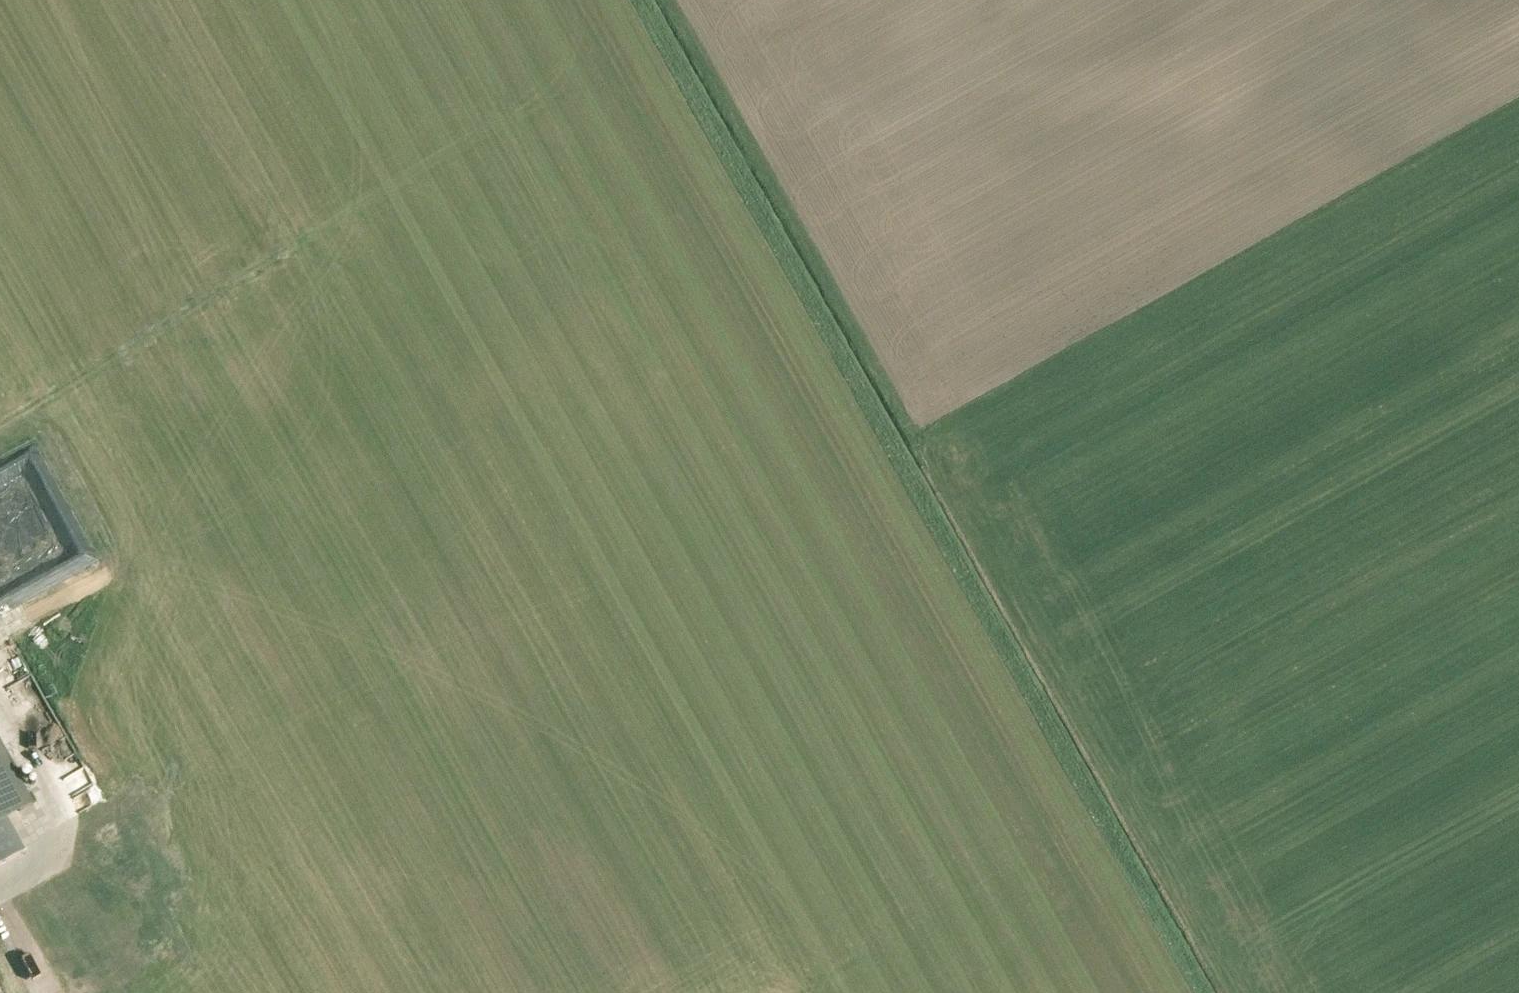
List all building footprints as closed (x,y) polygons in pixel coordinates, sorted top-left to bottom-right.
[(0,747),(0,823),(33,805),(0,747)] [(81,766),(63,787),(94,815),(113,794),(81,766)]
